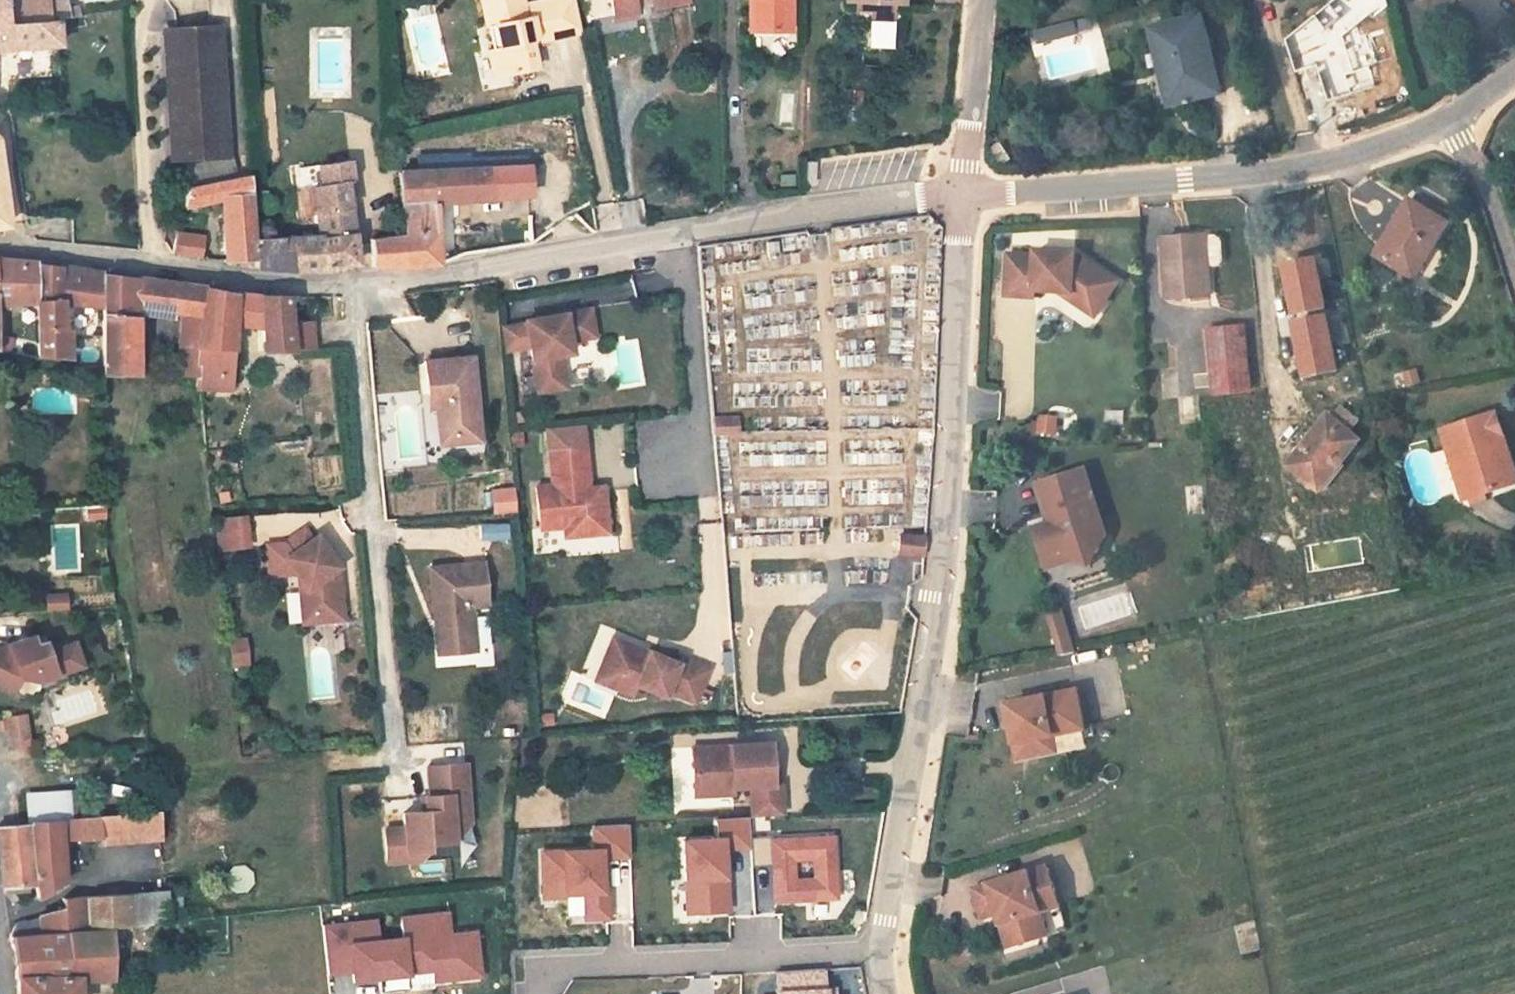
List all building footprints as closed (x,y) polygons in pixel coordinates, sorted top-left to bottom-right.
[(234,16),(235,0),(212,0),(212,16),(234,16)] [(533,40),(531,33),(547,29),(548,36),(580,29),(573,0),(545,0),(536,2),(532,10),(535,18),(529,19),(525,0),(483,0),(490,27),(500,25),(505,46),(490,49),(497,76),(539,67),(533,40)] [(610,19),(605,0),(592,0),(598,22),(610,19)] [(614,21),(637,15),(634,0),(609,0),(614,21)] [(652,4),(668,1),(669,10),(688,5),(687,0),(651,0),(652,4)] [(788,32),(787,0),(746,0),(747,33),(788,32)] [(45,30),(44,8),(0,12),(0,33),(45,30)] [(73,15),(63,16),(67,28),(76,26),(73,15)] [(1145,33),(1165,110),(1219,95),(1200,18),(1145,33)] [(484,51),(490,49),(505,46),(500,25),(490,27),(480,29),(484,51)] [(1032,36),(1035,48),(1073,39),(1070,26),(1032,36)] [(0,33),(0,55),(64,49),(62,29),(45,30),(0,33)] [(168,34),(179,162),(235,158),(224,30),(168,34)] [(379,271),(444,261),(439,198),(534,185),(532,158),(409,173),(409,174),(416,236),(375,244),(379,271)] [(396,161),(398,176),(409,174),(409,173),(407,160),(396,161)] [(817,163),(804,162),(803,182),(816,184),(817,163)] [(300,241),(305,272),(363,272),(359,221),(366,220),(360,165),(329,169),(331,189),(323,190),(324,225),(325,242),(300,241)] [(262,260),(260,239),(256,180),(196,189),(189,216),(226,212),(234,268),(262,260)] [(1377,259),(1414,281),(1447,227),(1411,206),(1377,259)] [(260,239),(262,260),(263,270),(305,272),(300,241),(260,239)] [(205,244),(184,240),(179,261),(201,263),(205,244)] [(1170,304),(1189,304),(1210,303),(1211,274),(1222,274),(1226,270),(1227,249),(1222,244),(1212,244),(1212,242),(1170,242),(1170,304)] [(999,301),(1028,304),(1029,296),(1053,298),(1067,299),(1067,296),(1086,309),(1094,298),(1102,304),(1113,289),(1075,263),(1070,263),(1070,260),(1031,257),(1030,262),(1002,259),(999,301)] [(1320,257),(1281,263),(1301,380),(1339,374),(1320,257)] [(4,298),(40,299),(39,270),(14,269),(0,269),(0,298),(4,298)] [(111,302),(110,276),(93,275),(69,273),(39,270),(40,299),(46,299),(45,360),(67,364),(66,343),(65,326),(66,300),(111,302)] [(110,276),(111,302),(112,352),(112,373),(112,379),(149,377),(147,317),(147,282),(110,276)] [(162,284),(147,282),(147,317),(172,316),(171,285),(162,284)] [(171,285),(172,316),(185,315),(191,375),(209,374),(200,289),(171,285)] [(583,302),(635,298),(634,285),(582,290),(583,302)] [(256,297),(234,294),(200,289),(209,374),(219,374),(222,376),(226,384),(236,386),(244,385),(238,328),(268,325),(273,362),(305,358),(298,297),(265,298),(256,297)] [(1067,299),(1053,298),(1089,323),(1102,304),(1094,298),(1086,309),(1067,296),(1067,299)] [(544,378),(572,373),(568,355),(580,352),(578,340),(602,335),(597,308),(533,321),(533,323),(537,343),(544,378)] [(511,328),(515,347),(537,343),(533,323),(511,328)] [(1243,335),(1208,337),(1211,399),(1247,397),(1243,335)] [(66,343),(67,364),(112,373),(112,352),(66,343)] [(430,357),(434,392),(447,390),(449,407),(452,436),(489,432),(482,352),(430,357)] [(1402,372),(1405,387),(1421,383),(1418,368),(1402,372)] [(544,378),(547,393),(574,388),(572,373),(544,378)] [(219,374),(209,374),(210,388),(236,386),(226,384),(222,376),(219,374)] [(968,419),(1002,420),(1002,390),(968,389),(968,419)] [(436,408),(449,407),(447,390),(434,392),(436,408)] [(1342,406),(1334,416),(1352,428),(1359,418),(1342,406)] [(1058,435),(1058,417),(1037,416),(1036,434),(1058,435)] [(1287,471),(1288,472),(1314,490),(1335,460),(1341,466),(1359,442),(1326,416),(1287,471)] [(744,418),(722,420),(723,432),(746,430),(744,418)] [(1463,505),(1503,493),(1490,453),(1503,449),(1494,421),(1441,437),(1463,505)] [(489,432),(452,436),(453,445),(490,440),(489,432)] [(593,536),(617,534),(613,487),(598,489),(588,490),(587,480),(597,479),(594,447),(558,451),(562,487),(546,488),(550,530),(574,528),(592,526),(593,536)] [(1503,493),(1504,499),(1514,496),(1514,490),(1503,449),(1490,453),(1503,493)] [(1026,535),(1036,566),(1055,560),(1067,567),(1089,560),(1098,542),(1077,476),(1031,490),(1044,530),(1026,535)] [(597,479),(587,480),(588,490),(598,489),(597,479)] [(490,512),(515,510),(514,487),(489,488),(490,512)] [(961,522),(993,526),(997,494),(965,490),(961,522)] [(112,509),(95,509),(96,519),(112,518),(112,509)] [(215,516),(217,550),(249,549),(248,515),(215,516)] [(509,539),(508,522),(481,523),(482,541),(509,539)] [(592,526),(574,528),(575,538),(593,536),(592,526)] [(293,547),(295,560),(309,579),(318,591),(321,618),(353,614),(348,568),(326,538),(321,542),(314,531),(293,547)] [(923,554),(924,537),(899,535),(897,552),(923,554)] [(443,566),(449,623),(453,621),(457,651),(490,647),(486,605),(501,603),(496,559),(443,566)] [(1055,560),(1036,566),(1039,576),(1067,567),(1055,560)] [(1089,560),(1067,567),(1081,574),(1089,560)] [(318,591),(309,579),(314,626),(354,621),(353,614),(321,618),(318,591)] [(43,594),(44,612),(67,611),(66,592),(43,594)] [(297,593),(285,594),(287,623),(299,623),(297,593)] [(1046,615),(1058,657),(1076,651),(1063,610),(1046,615)] [(246,637),(228,639),(230,667),(248,666),(246,637)] [(622,639),(608,673),(628,681),(624,691),(642,698),(644,692),(673,704),(675,698),(703,710),(719,672),(689,660),(687,665),(658,654),(656,658),(651,656),(648,649),(622,639)] [(20,698),(28,682),(41,678),(44,686),(82,673),(79,664),(87,661),(82,647),(56,656),(52,647),(43,650),(40,641),(13,651),(4,670),(0,669),(0,689),(20,698)] [(658,654),(648,649),(651,656),(656,658),(658,654)] [(0,662),(0,669),(4,670),(13,651),(3,655),(0,662)] [(79,664),(82,673),(90,670),(87,661),(79,664)] [(628,681),(608,673),(604,683),(624,691),(628,681)] [(580,700),(588,703),(590,699),(608,706),(614,691),(587,681),(580,700)] [(1077,690),(1003,700),(1012,762),(1086,752),(1077,690)] [(45,719),(33,720),(35,730),(37,745),(48,744),(45,719)] [(33,720),(22,721),(23,731),(35,730),(33,720)] [(690,800),(687,746),(671,747),(674,801),(690,800)] [(755,820),(785,818),(782,787),(775,787),(772,747),(730,750),(731,758),(693,761),(696,801),(735,798),(734,792),(752,790),(755,820)] [(692,753),(693,761),(731,758),(730,750),(692,753)] [(472,770),(435,773),(437,802),(432,803),(433,817),(410,819),(411,834),(392,835),(394,868),(414,867),(414,857),(437,855),(436,849),(461,847),(459,826),(476,825),(472,770)] [(38,801),(40,826),(71,823),(74,823),(77,823),(85,822),(82,797),(38,801)] [(147,816),(150,848),(167,847),(166,814),(147,816)] [(147,816),(85,822),(77,823),(75,846),(108,843),(109,852),(150,848),(147,816)] [(713,818),(713,837),(679,838),(682,916),(730,914),(727,852),(749,851),(748,816),(713,818)] [(6,830),(7,858),(34,855),(35,879),(63,881),(71,823),(40,826),(6,830)] [(591,848),(538,850),(540,901),(566,900),(567,923),(609,921),(607,862),(629,861),(627,823),(590,825),(591,848)] [(459,826),(461,847),(477,828),(476,825),(459,826)] [(834,834),(767,837),(770,905),(837,902),(834,834)] [(36,892),(35,879),(34,855),(7,858),(9,894),(36,892)] [(414,857),(414,867),(427,866),(437,855),(414,857)] [(1005,955),(1062,937),(1054,913),(1042,875),(970,898),(979,926),(994,921),(1005,955)] [(35,879),(36,892),(36,900),(61,895),(63,881),(35,879)] [(177,897),(154,899),(156,926),(166,925),(165,919),(178,917),(177,897)] [(128,929),(156,926),(154,899),(61,910),(62,919),(18,923),(18,941),(19,941),(71,935),(128,929)] [(377,918),(322,922),(326,977),(348,975),(349,982),(409,977),(409,986),(481,981),(477,930),(450,932),(448,910),(397,914),(399,937),(379,939),(377,918)] [(128,929),(71,935),(75,971),(21,977),(21,985),(26,985),(26,993),(87,993),(88,986),(125,987),(128,929)] [(21,973),(21,977),(75,971),(71,935),(19,941),(18,941),(17,955),(23,957),(24,972),(21,973)] [(838,978),(838,993),(870,993),(867,976),(838,978)] [(785,982),(785,993),(817,993),(817,980),(785,982)]
